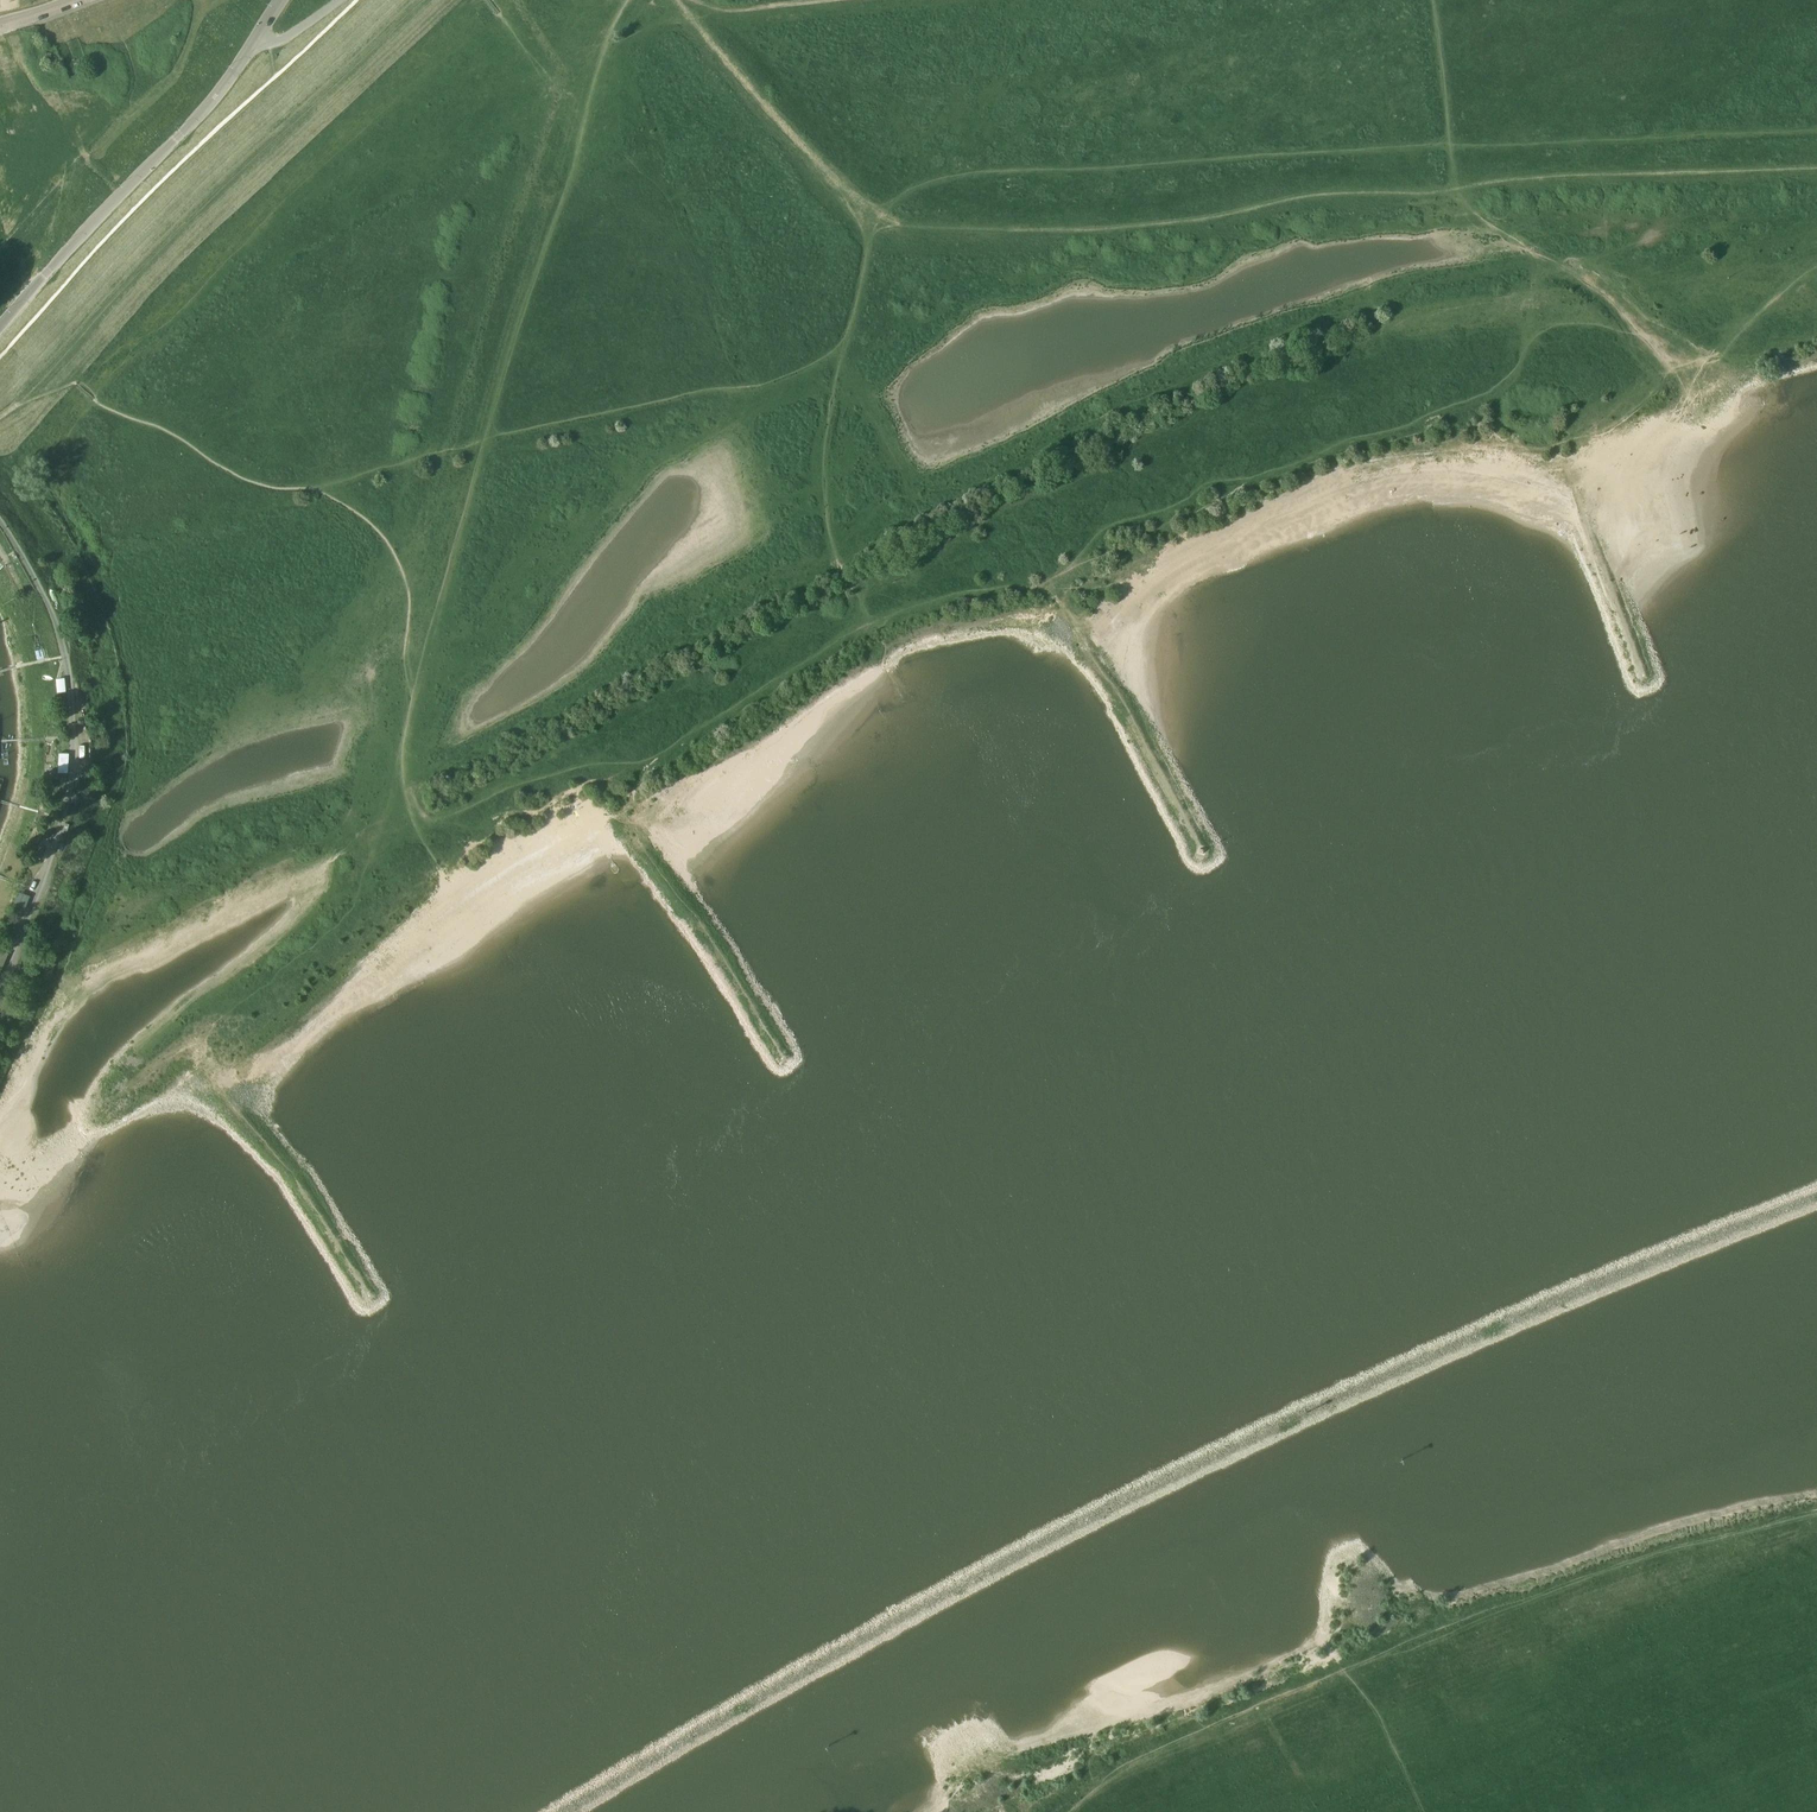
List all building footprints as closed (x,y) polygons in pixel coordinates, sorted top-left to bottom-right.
[(0,644),(0,671),(11,705),(24,701),(5,642),(0,644)] [(66,691),(65,678),(56,678),(57,692),(66,691)] [(0,808),(0,831),(3,832),(17,786),(7,783),(0,808)] [(18,905),(25,908),(30,895),(23,892),(18,905)]
